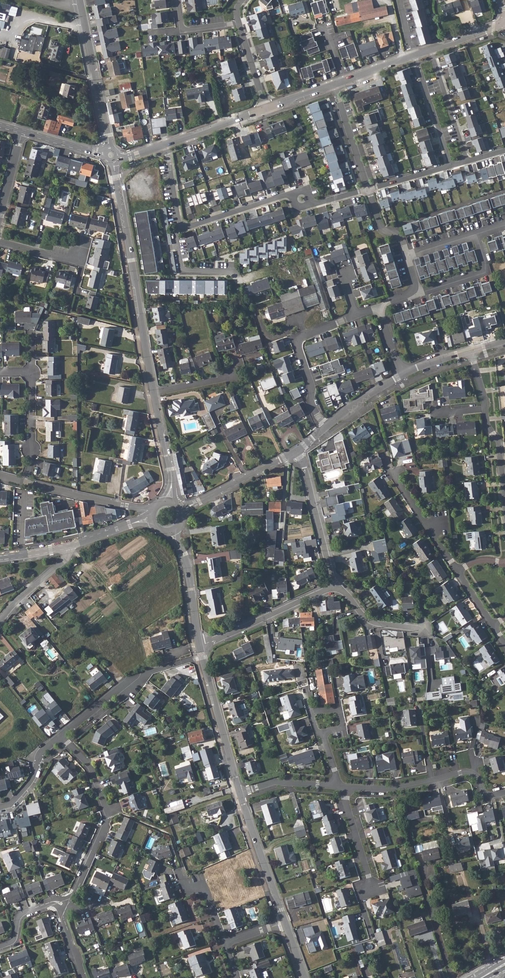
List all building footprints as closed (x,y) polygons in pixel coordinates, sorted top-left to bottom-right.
[(156,9),(169,7),(168,2),(166,2),(166,0),(154,0),(156,9)] [(188,12),(202,10),(201,0),(188,0),(189,3),(186,3),(188,12)] [(267,10),(269,10),(273,8),(271,1),(272,0),(260,0),(266,5),(267,10)] [(311,4),(315,15),(322,13),(322,15),(327,13),(323,0),(311,4)] [(358,2),(362,20),(388,14),(386,6),(374,8),(372,0),(367,0),(358,2)] [(410,3),(411,3),(412,7),(413,11),(425,8),(426,7),(424,0),(409,0),(410,3)] [(443,5),(446,15),(465,9),(462,0),(459,0),(443,5)] [(302,2),(288,6),(291,16),(301,14),(306,13),(303,5),(302,2)] [(358,2),(350,4),(351,11),(350,11),(353,22),(362,20),(358,2)] [(97,5),(93,6),(94,11),(96,12),(96,15),(95,15),(96,19),(113,15),(111,7),(103,9),(102,4),(97,5)] [(347,15),(343,16),(345,24),(353,22),(350,11),(351,11),(350,4),(345,5),(347,15)] [(427,16),(425,8),(413,11),(412,12),(414,16),(413,16),(414,20),(415,20),(427,16)] [(167,11),(151,13),(152,19),(156,18),(156,24),(169,22),(167,11)] [(253,24),(255,30),(256,30),(266,26),(267,26),(265,22),(266,20),(267,20),(266,16),(264,11),(252,15),(254,19),(255,23),(253,24)] [(113,15),(96,19),(97,23),(98,23),(99,26),(98,26),(99,32),(107,30),(106,24),(118,21),(116,15),(113,15)] [(343,16),(335,18),(337,26),(345,24),(343,16)] [(428,24),(430,24),(427,16),(415,20),(416,24),(415,24),(417,28),(428,24)] [(315,21),(308,22),(310,30),(317,28),(315,21)] [(431,32),(428,24),(417,28),(416,28),(417,32),(416,32),(418,37),(430,33),(431,32)] [(269,37),(266,26),(256,30),(257,34),(258,34),(260,39),(269,37)] [(107,30),(99,32),(100,36),(101,35),(101,39),(100,40),(101,45),(110,43),(109,38),(119,36),(117,28),(107,30)] [(312,32),(301,36),(303,41),(301,42),(303,46),(304,46),(305,50),(307,50),(309,55),(320,50),(317,41),(316,41),(312,32)] [(388,42),(394,41),(392,32),(385,33),(377,36),(378,40),(375,41),(377,49),(386,46),(386,45),(389,44),(388,42)] [(433,41),(430,33),(418,37),(419,41),(420,40),(421,45),(433,41)] [(30,40),(22,38),(20,49),(27,51),(27,50),(34,51),(35,49),(42,51),(46,37),(38,35),(37,37),(31,35),(30,40)] [(223,36),(218,37),(220,49),(232,47),(230,36),(223,37),(223,36)] [(197,37),(189,38),(189,40),(191,53),(191,55),(205,53),(205,51),(204,44),(199,44),(199,45),(198,45),(197,37)] [(214,38),(204,40),(204,44),(205,51),(220,49),(218,37),(214,37),(214,38)] [(52,55),(51,59),(60,61),(64,46),(65,43),(51,40),(49,46),(54,48),(52,55)] [(176,54),(176,55),(180,55),(180,53),(186,52),(186,54),(191,53),(189,40),(174,42),(176,54)] [(260,52),(263,60),(265,59),(277,55),(278,55),(274,40),(265,43),(266,47),(267,50),(260,52)] [(374,40),(366,42),(371,56),(375,54),(374,52),(378,51),(377,49),(375,41),(374,40)] [(110,43),(101,45),(102,49),(103,48),(104,52),(103,53),(104,58),(106,58),(113,57),(112,51),(121,49),(119,41),(110,43)] [(176,54),(174,42),(169,43),(169,44),(165,45),(165,41),(157,42),(159,54),(167,53),(167,55),(176,54)] [(144,57),(159,54),(157,42),(150,43),(150,45),(142,46),(144,57)] [(366,42),(359,45),(362,56),(366,55),(367,57),(371,56),(366,42)] [(351,59),(359,56),(354,43),(339,48),(343,58),(350,56),(351,59)] [(484,54),(485,58),(487,57),(502,52),(501,48),(494,50),(492,43),(483,46),(485,53),(484,54)] [(454,52),(444,55),(447,64),(449,63),(450,67),(457,65),(455,61),(457,60),(454,52)] [(504,56),(503,52),(502,52),(487,57),(489,63),(482,66),(484,70),(491,68),(500,65),(498,59),(504,56)] [(278,59),(277,55),(265,59),(266,63),(268,63),(270,69),(274,68),(279,66),(277,60),(278,59)] [(108,62),(111,76),(121,74),(120,69),(125,68),(124,62),(119,63),(118,60),(116,60),(115,56),(113,57),(106,58),(107,63),(108,62)] [(310,78),(315,76),(314,75),(321,73),(321,74),(326,72),(331,70),(331,69),(336,68),(332,57),(313,63),(313,64),(302,68),(305,78),(310,77),(310,78)] [(223,69),(224,74),(238,70),(237,66),(235,66),(233,59),(223,62),(225,68),(223,69)] [(500,65),(491,68),(495,78),(496,78),(504,75),(502,69),(504,68),(504,63),(500,65)] [(448,69),(452,80),(462,77),(459,66),(457,66),(450,68),(448,69)] [(402,85),(412,82),(410,77),(409,78),(408,76),(409,76),(412,75),(409,68),(397,72),(400,81),(401,80),(402,85)] [(288,78),(285,69),(275,72),(272,73),(275,84),(276,84),(278,90),(287,87),(284,79),(288,78)] [(238,70),(229,73),(233,85),(242,82),(238,70)] [(61,74),(49,71),(48,75),(51,76),(50,80),(58,83),(61,74)] [(504,75),(496,78),(499,89),(504,87),(504,75)] [(468,89),(464,76),(462,77),(452,80),(453,84),(455,83),(458,92),(468,89)] [(413,87),(412,82),(402,85),(401,85),(405,97),(414,94),(412,87),(413,87)] [(63,95),(62,98),(63,100),(67,101),(68,100),(69,97),(73,98),(75,94),(74,93),(76,86),(66,83),(66,84),(65,87),(63,95)] [(130,83),(120,85),(122,92),(126,91),(132,90),(130,83)] [(203,86),(186,89),(188,100),(195,98),(195,99),(198,99),(199,102),(205,101),(205,97),(205,95),(210,94),(208,84),(203,85),(203,86)] [(233,90),(236,101),(246,98),(242,87),(233,90)] [(378,87),(353,95),(359,112),(364,110),(362,105),(382,98),(378,87)] [(104,90),(105,96),(116,93),(114,88),(104,90)] [(471,98),(468,89),(458,92),(456,92),(457,96),(460,95),(461,101),(471,98)] [(122,92),(119,93),(123,107),(124,108),(130,107),(129,104),(136,102),(134,97),(134,93),(127,95),(126,91),(122,92)] [(417,98),(415,93),(414,94),(405,97),(408,108),(409,108),(418,105),(415,98),(417,98)] [(136,102),(137,109),(149,107),(148,100),(144,101),(142,95),(134,97),(136,102)] [(107,103),(111,123),(115,122),(123,121),(122,112),(117,113),(115,101),(107,103)] [(309,105),(312,113),(321,110),(329,107),(328,103),(322,105),(322,106),(320,107),(318,102),(309,105)] [(460,105),(464,117),(466,116),(474,113),(471,102),(460,105)] [(43,103),(38,117),(46,120),(50,105),(43,103)] [(420,109),(419,105),(418,105),(409,108),(410,110),(409,111),(410,114),(411,115),(413,119),(422,116),(420,109)] [(181,107),(165,109),(166,116),(166,119),(177,118),(177,116),(183,116),(181,107)] [(321,110),(312,113),(314,118),(312,118),(313,122),(332,116),(331,111),(324,114),(323,115),(321,110)] [(364,121),(365,125),(377,122),(377,121),(374,112),(364,116),(366,121),(364,121)] [(467,125),(468,129),(469,128),(479,125),(474,113),(466,116),(468,124),(467,125)] [(47,120),(44,131),(58,135),(61,123),(73,126),(74,119),(71,118),(65,117),(57,115),(56,121),(48,119),(47,120)] [(166,116),(150,118),(152,134),(161,133),(160,127),(160,126),(162,125),(162,126),(167,126),(166,119),(166,116)] [(332,116),(313,122),(314,125),(316,125),(318,130),(326,127),(327,127),(325,122),(327,121),(327,122),(333,120),(332,116)] [(425,124),(423,116),(422,116),(413,119),(415,127),(425,124)] [(270,128),(266,129),(269,139),(273,137),(273,136),(287,131),(283,121),(269,126),(270,128)] [(377,122),(365,125),(368,132),(369,131),(370,136),(380,132),(377,122)] [(123,130),(124,134),(126,133),(127,135),(128,140),(143,137),(141,126),(135,127),(134,124),(125,126),(126,129),(123,130)] [(482,133),(480,125),(479,125),(469,128),(472,137),(470,137),(472,141),(480,138),(479,134),(482,133)] [(318,130),(317,130),(320,138),(337,132),(336,128),(330,130),(330,131),(328,132),(326,127),(318,130)] [(428,134),(426,128),(416,131),(419,142),(430,139),(433,138),(431,133),(428,134)] [(337,132),(320,138),(323,147),(323,146),(332,144),(330,139),(332,138),(332,139),(339,137),(337,132)] [(384,143),(381,132),(380,132),(370,136),(367,137),(369,141),(372,140),(373,142),(371,143),(372,147),(383,143),(384,143)] [(237,137),(227,141),(228,145),(232,161),(243,157),(237,137)] [(480,138),(472,141),(473,145),(475,144),(478,152),(486,150),(482,137),(480,138)] [(430,139),(419,142),(423,154),(433,150),(431,143),(432,143),(430,139)] [(332,144),(323,146),(325,151),(323,152),(324,155),(343,149),(342,145),(335,147),(335,148),(334,148),(332,143),(332,144)] [(383,143),(372,147),(374,151),(375,151),(377,157),(378,157),(386,154),(383,143)] [(199,151),(203,165),(213,161),(211,157),(218,155),(214,144),(207,147),(208,148),(199,151)] [(32,148),(29,158),(41,161),(42,157),(45,158),(47,152),(32,148)] [(344,153),(343,149),(324,155),(325,159),(327,158),(329,163),(337,160),(338,160),(336,155),(338,155),(344,153)] [(435,155),(433,150),(423,154),(422,154),(423,159),(424,159),(427,166),(440,163),(438,157),(436,158),(434,159),(433,156),(435,155)] [(190,164),(198,162),(194,151),(190,153),(190,154),(181,157),(185,170),(192,168),(190,164)] [(254,152),(247,155),(250,162),(256,160),(254,152)] [(279,154),(283,165),(287,164),(288,168),(296,166),(293,157),(286,159),(284,152),(279,154)] [(305,152),(293,156),(294,156),(297,165),(298,169),(301,168),(301,167),(309,164),(305,152)] [(390,165),(387,154),(386,154),(378,157),(380,163),(378,164),(379,168),(390,165)] [(55,165),(68,169),(71,159),(58,155),(58,156),(55,165)] [(41,161),(29,158),(28,163),(29,163),(27,169),(25,174),(36,177),(39,166),(41,161)] [(83,162),(71,159),(68,169),(80,172),(81,170),(83,162)] [(83,162),(81,170),(95,174),(98,164),(84,160),(83,162)] [(329,163),(328,163),(331,172),(348,166),(347,162),(341,164),(341,165),(339,165),(337,160),(329,163)] [(494,165),(497,175),(501,174),(501,175),(504,174),(504,173),(504,171),(502,162),(497,163),(497,164),(494,165)] [(476,163),(472,164),(474,172),(476,179),(482,178),(483,180),(489,179),(489,178),(486,168),(478,170),(476,163)] [(390,165),(379,168),(381,174),(383,173),(385,178),(395,175),(391,164),(390,165)] [(489,166),(486,167),(486,168),(489,178),(492,177),(493,177),(497,176),(497,175),(494,165),(494,164),(489,165),(489,166)] [(385,189),(380,190),(382,197),(383,196),(383,198),(382,198),(378,199),(381,208),(391,205),(391,203),(393,202),(393,201),(401,198),(402,201),(408,200),(409,202),(413,201),(412,198),(418,197),(419,198),(429,195),(428,192),(431,192),(430,190),(439,188),(440,191),(446,189),(447,191),(450,190),(450,188),(456,186),(455,183),(463,181),(464,182),(466,182),(467,184),(477,181),(476,179),(474,172),(470,173),(469,173),(469,172),(470,172),(468,165),(464,166),(465,172),(461,173),(461,171),(452,174),(453,177),(449,178),(448,178),(448,177),(449,177),(447,171),(439,173),(441,179),(442,180),(441,180),(437,182),(436,178),(427,181),(428,183),(424,184),(422,178),(418,179),(421,188),(416,189),(416,188),(411,189),(410,187),(411,187),(409,182),(401,184),(403,190),(404,189),(404,191),(399,192),(398,189),(390,191),(390,194),(386,195),(385,189)] [(275,172),(271,173),(272,176),(275,186),(284,183),(282,177),(286,176),(283,166),(274,169),(275,172)] [(331,172),(330,172),(331,176),(333,175),(334,180),(343,177),(342,172),(343,171),(343,172),(350,170),(348,166),(331,172)] [(260,180),(263,190),(275,186),(272,176),(268,178),(265,170),(257,173),(260,180)] [(334,180),(336,188),(346,186),(344,181),(346,180),(346,181),(353,178),(351,174),(343,177),(334,180)] [(238,184),(234,185),(235,188),(236,191),(238,198),(247,195),(245,190),(249,188),(247,184),(246,178),(237,181),(238,184)] [(260,180),(247,184),(249,188),(250,193),(259,190),(259,191),(263,190),(260,180)] [(20,189),(18,201),(28,204),(32,188),(21,185),(20,189)] [(225,187),(221,188),(224,198),(227,198),(227,197),(233,195),(232,193),(236,191),(235,188),(231,189),(230,186),(226,188),(225,187)] [(214,195),(210,196),(211,200),(215,198),(215,200),(222,198),(222,199),(224,198),(221,188),(217,189),(217,191),(213,192),(214,195)] [(200,193),(195,194),(199,204),(201,203),(201,202),(207,200),(207,201),(211,200),(210,196),(206,198),(205,192),(200,194),(200,193)] [(196,205),(199,204),(195,194),(191,195),(192,197),(187,198),(189,203),(185,205),(186,208),(190,207),(190,206),(196,204),(196,205)] [(491,199),(493,208),(502,206),(499,196),(491,199)] [(488,200),(480,202),(483,212),(491,209),(488,200)] [(475,214),(483,212),(480,202),(472,205),(475,214)] [(357,203),(353,204),(355,213),(357,218),(368,215),(365,204),(358,206),(357,203)] [(346,207),(340,209),(343,218),(352,216),(351,214),(355,213),(353,204),(346,206),(346,207)] [(472,205),(464,208),(466,217),(475,214),(472,205)] [(27,209),(16,206),(14,215),(13,215),(11,223),(23,226),(27,209)] [(43,213),(42,217),(46,218),(46,220),(46,221),(61,224),(64,213),(49,210),(49,208),(45,207),(43,213)] [(278,210),(270,213),(273,222),(286,218),(282,207),(277,209),(278,210)] [(171,244),(171,242),(171,240),(171,241),(170,237),(170,232),(169,232),(169,230),(169,228),(169,227),(168,227),(168,225),(168,223),(168,220),(167,220),(167,218),(167,216),(166,208),(163,208),(163,210),(163,212),(164,212),(163,213),(164,213),(164,215),(164,217),(164,219),(165,219),(165,222),(166,227),(167,232),(167,234),(167,236),(167,238),(168,238),(168,239),(168,243),(169,243),(168,245),(171,244)] [(340,209),(340,208),(336,209),(337,211),(329,213),(332,224),(344,220),(343,218),(340,209)] [(464,208),(455,210),(458,219),(458,220),(466,217),(464,208)] [(155,209),(148,211),(158,271),(164,270),(155,209)] [(455,210),(447,212),(450,221),(458,219),(455,210)] [(158,271),(148,211),(135,213),(145,273),(158,271)] [(265,215),(258,217),(261,225),(261,226),(273,222),(270,213),(270,211),(264,213),(265,215)] [(319,214),(315,215),(317,224),(319,230),(329,227),(327,219),(329,218),(327,212),(323,213),(324,217),(320,218),(319,214)] [(438,215),(441,224),(450,221),(447,212),(438,215)] [(72,214),(69,225),(85,229),(88,217),(84,216),(84,217),(72,214)] [(250,220),(246,221),(249,229),(261,225),(258,217),(258,215),(249,218),(250,220)] [(307,216),(301,218),(302,219),(304,228),(317,224),(315,215),(307,217),(307,216)] [(91,219),(89,229),(105,233),(107,223),(103,222),(104,218),(99,216),(98,221),(91,219)] [(428,219),(431,228),(439,225),(436,216),(428,219)] [(246,221),(245,219),(242,220),(242,221),(238,223),(234,224),(237,235),(246,232),(245,231),(249,230),(249,229),(246,221)] [(298,225),(289,227),(290,231),(291,231),(292,235),(300,233),(301,237),(306,235),(304,228),(302,219),(296,220),(298,225)] [(428,219),(420,221),(422,230),(423,231),(431,228),(428,219)] [(411,223),(414,233),(422,230),(420,221),(411,223)] [(229,239),(238,236),(237,235),(234,224),(233,223),(229,224),(230,227),(226,229),(229,239)] [(403,226),(406,235),(414,233),(411,223),(403,226)] [(214,230),(209,232),(212,241),(213,242),(219,240),(219,239),(224,237),(221,227),(217,228),(217,229),(214,230)] [(209,232),(209,231),(205,232),(205,233),(202,234),(197,236),(200,243),(200,246),(207,244),(207,243),(212,241),(209,232)] [(200,243),(197,236),(194,237),(193,236),(186,239),(188,248),(196,246),(196,244),(200,243)] [(268,254),(277,255),(277,252),(279,252),(286,252),(286,237),(282,238),(282,241),(277,241),(277,240),(273,241),(273,244),(268,244),(268,243),(264,244),(264,247),(259,247),(259,246),(254,247),(254,250),(250,250),(250,249),(245,250),(245,253),(240,253),(240,264),(249,264),(249,261),(259,261),(259,258),(268,258),(268,254)] [(495,240),(488,243),(490,252),(498,249),(498,252),(503,250),(499,237),(495,238),(495,240)] [(467,243),(462,244),(467,262),(472,261),(473,263),(478,262),(474,250),(469,252),(468,250),(469,250),(467,243)] [(389,244),(379,247),(382,255),(393,252),(392,249),(390,249),(389,244)] [(457,246),(452,247),(455,256),(458,265),(463,264),(463,266),(468,265),(467,262),(465,253),(459,255),(459,253),(457,246)] [(94,259),(93,266),(94,267),(102,269),(104,261),(105,262),(108,251),(96,248),(93,259),(94,259)] [(343,248),(330,253),(331,255),(334,263),(347,259),(343,248)] [(359,259),(362,267),(371,264),(369,261),(370,260),(365,248),(355,251),(357,256),(358,256),(359,259)] [(448,249),(443,250),(446,259),(448,268),(453,267),(454,269),(459,268),(458,265),(455,256),(450,258),(449,256),(450,256),(448,249)] [(393,252),(382,255),(385,263),(394,260),(392,255),(394,254),(393,252)] [(438,252),(433,253),(439,271),(444,270),(444,272),(449,271),(448,268),(446,259),(440,261),(440,259),(440,258),(438,252)] [(330,267),(334,266),(334,263),(331,255),(322,258),(323,262),(319,263),(323,276),(330,274),(329,270),(331,269),(330,267)] [(429,255),(424,256),(427,265),(429,274),(434,273),(435,275),(440,274),(439,271),(436,262),(431,264),(430,262),(431,262),(429,255)] [(306,260),(316,291),(320,303),(322,310),(329,308),(330,308),(313,258),(306,260)] [(419,258),(414,259),(420,277),(425,276),(425,278),(430,277),(429,274),(427,265),(421,267),(421,265),(421,264),(419,258)] [(394,260),(385,263),(387,272),(398,268),(397,265),(396,266),(394,260)] [(4,263),(2,272),(6,273),(6,272),(19,275),(22,265),(8,262),(8,265),(4,263)] [(362,267),(360,268),(363,277),(364,276),(365,278),(364,278),(366,282),(375,279),(373,273),(377,272),(373,263),(371,264),(362,267)] [(41,271),(37,270),(38,268),(33,267),(29,281),(42,284),(43,281),(46,281),(49,272),(45,272),(41,271)] [(102,269),(94,267),(93,271),(92,271),(88,287),(98,290),(102,273),(105,274),(106,270),(102,269)] [(398,268),(387,272),(390,280),(399,277),(397,272),(399,271),(398,268)] [(56,272),(55,277),(56,278),(55,282),(64,284),(64,286),(69,287),(72,276),(67,274),(68,273),(64,272),(64,273),(56,272)] [(248,295),(272,288),(268,277),(251,282),(252,284),(245,287),(248,295)] [(390,280),(392,288),(402,285),(400,280),(402,279),(401,277),(399,277),(390,280)] [(214,281),(196,280),(196,287),(192,287),(192,280),(178,280),(178,286),(174,286),(174,280),(160,280),(160,286),(156,286),(156,280),(146,280),(148,293),(227,294),(227,281),(218,281),(218,287),(214,287),(214,281)] [(332,280),(325,282),(330,297),(334,296),(335,297),(340,295),(338,288),(337,289),(336,285),(334,286),(332,280)] [(481,282),(477,283),(481,297),(486,296),(485,293),(492,291),(489,282),(482,284),(481,282)] [(474,287),(466,289),(467,291),(469,298),(476,296),(477,298),(481,297),(477,283),(473,285),(474,287)] [(372,288),(371,284),(359,288),(362,296),(363,295),(365,299),(374,296),(372,288)] [(310,306),(307,295),(301,297),(298,290),(280,296),(282,302),(267,307),(271,320),(305,309),(304,308),(310,306)] [(316,291),(307,295),(310,306),(320,303),(316,291)] [(460,291),(458,292),(461,303),(469,300),(469,298),(467,291),(461,293),(460,291)] [(450,296),(452,303),(453,306),(461,303),(458,292),(455,293),(455,295),(450,296)] [(441,295),(437,296),(441,309),(446,308),(445,306),(452,303),(450,296),(449,294),(442,297),(441,295)] [(87,300),(85,308),(96,310),(99,298),(88,295),(87,300)] [(434,299),(426,302),(427,304),(429,311),(436,308),(437,311),(441,309),(437,296),(433,297),(434,299)] [(421,304),(418,305),(421,316),(430,313),(429,311),(427,304),(421,306),(421,304)] [(410,309),(413,318),(421,316),(418,305),(415,306),(416,308),(410,309)] [(163,307),(152,308),(152,312),(153,312),(155,322),(169,320),(170,318),(169,311),(167,310),(163,310),(163,307)] [(322,310),(320,311),(324,322),(332,319),(329,308),(322,310)] [(404,309),(401,310),(404,321),(413,318),(410,309),(404,311),(404,309)] [(404,321),(401,310),(398,310),(399,312),(393,314),(396,323),(404,321)] [(31,312),(16,312),(16,323),(27,323),(27,324),(31,324),(31,312)] [(496,313),(478,318),(481,329),(487,327),(488,329),(491,328),(490,325),(496,324),(493,316),(496,315),(496,313)] [(77,316),(77,322),(89,325),(90,319),(77,316)] [(481,329),(478,318),(472,319),(475,327),(463,330),(466,339),(482,335),(481,329)] [(43,327),(43,336),(44,336),(54,336),(55,336),(55,321),(44,321),(45,325),(45,327),(43,327)] [(365,325),(357,328),(362,343),(370,341),(368,334),(373,332),(371,324),(367,325),(368,325),(365,326),(365,325)] [(439,335),(437,327),(433,328),(434,330),(419,333),(422,343),(432,341),(433,344),(437,343),(435,336),(439,335)] [(104,329),(101,344),(111,346),(115,330),(105,328),(104,329)] [(166,328),(155,330),(155,334),(156,334),(157,344),(158,344),(159,349),(167,347),(167,343),(168,343),(167,332),(166,332),(166,328)] [(362,343),(357,328),(349,331),(350,331),(350,332),(348,332),(343,334),(346,342),(352,340),(354,346),(362,343)] [(445,336),(448,347),(455,346),(454,344),(466,341),(463,331),(445,336)] [(216,335),(215,337),(218,351),(230,348),(231,349),(235,348),(232,336),(226,338),(224,333),(216,335)] [(250,342),(238,345),(241,355),(257,350),(256,349),(263,348),(259,335),(253,337),(254,341),(250,342)] [(43,340),(43,345),(44,345),(44,348),(44,352),(53,352),(53,340),(54,340),(54,336),(44,336),(44,340),(43,340)] [(326,340),(322,341),(325,351),(329,349),(330,351),(339,347),(336,337),(326,340)] [(282,338),(268,343),(270,347),(273,346),(275,353),(285,349),(283,342),(284,342),(282,338)] [(306,347),(310,358),(326,352),(325,351),(322,341),(318,343),(313,345),(306,347)] [(19,343),(2,342),(2,344),(2,354),(6,354),(7,356),(12,356),(12,355),(14,354),(14,356),(19,355),(19,343)] [(159,349),(157,349),(159,357),(161,364),(163,363),(164,368),(170,367),(169,362),(170,362),(168,347),(167,347),(159,349)] [(209,352),(195,357),(199,368),(202,366),(202,365),(213,362),(209,352)] [(107,354),(103,372),(114,374),(118,356),(107,354)] [(288,355),(273,361),(276,369),(282,366),(285,374),(293,371),(291,366),(290,364),(291,363),(288,355)] [(60,357),(49,357),(48,361),(47,375),(59,375),(59,362),(60,362),(60,357)] [(339,359),(321,365),(323,369),(321,369),(323,374),(335,370),(337,374),(345,371),(343,365),(341,365),(339,359)] [(382,361),(370,365),(371,367),(374,376),(378,374),(378,373),(386,370),(382,361)] [(193,370),(190,362),(179,364),(181,375),(191,373),(190,371),(193,370)] [(371,367),(353,373),(357,383),(363,380),(366,379),(370,378),(370,379),(374,377),(374,376),(371,367)] [(295,374),(293,371),(285,374),(283,374),(286,384),(295,381),(293,375),(295,374)] [(277,386),(273,377),(260,383),(261,387),(264,392),(268,390),(277,386)] [(350,380),(337,384),(340,394),(340,395),(344,393),(349,391),(349,392),(354,390),(350,380)] [(442,386),(443,397),(448,396),(449,398),(465,397),(463,380),(458,380),(458,386),(447,387),(447,386),(442,386)] [(47,384),(45,384),(45,389),(47,389),(47,396),(57,396),(57,385),(58,385),(58,381),(47,381),(47,384)] [(7,383),(2,383),(2,385),(2,395),(8,395),(8,399),(19,399),(19,385),(9,385),(9,386),(7,386),(7,385),(7,383)] [(335,395),(340,394),(337,384),(336,383),(327,386),(328,391),(323,393),(328,407),(333,405),(330,395),(335,394),(335,395)] [(410,398),(403,398),(404,412),(423,410),(422,401),(433,400),(432,389),(429,389),(429,384),(428,384),(427,384),(426,385),(425,385),(424,385),(423,385),(422,386),(421,386),(420,387),(419,388),(418,388),(419,393),(417,393),(410,393),(410,398)] [(119,386),(116,402),(127,404),(130,388),(119,386)] [(270,395),(268,390),(264,392),(261,387),(258,388),(262,398),(270,395)] [(294,399),(301,396),(298,388),(290,391),(294,399)] [(233,393),(230,394),(234,404),(236,409),(241,407),(236,395),(234,395),(233,393)] [(204,402),(209,411),(215,408),(215,409),(225,405),(221,395),(204,402)] [(47,409),(44,409),(43,409),(43,417),(56,417),(56,410),(60,410),(60,400),(46,400),(46,407),(47,407),(47,409)] [(168,409),(169,413),(173,412),(174,414),(178,413),(178,414),(182,413),(183,416),(190,415),(190,412),(195,411),(194,410),(198,409),(197,403),(194,404),(193,400),(184,402),(181,402),(181,401),(179,400),(173,401),(173,404),(174,405),(172,406),(173,408),(168,409)] [(299,404),(288,409),(288,410),(294,420),(305,415),(303,410),(302,411),(301,409),(301,408),(299,404)] [(402,416),(398,404),(395,406),(395,405),(380,409),(384,423),(402,418),(402,416)] [(138,412),(124,409),(123,414),(128,415),(125,429),(126,429),(134,431),(135,431),(138,417),(137,417),(138,412)] [(294,422),(288,410),(275,418),(281,429),(294,422)] [(209,412),(202,416),(208,431),(216,427),(209,412)] [(263,412),(248,419),(253,430),(263,426),(264,427),(269,425),(263,412)] [(432,433),(431,426),(425,426),(425,425),(424,418),(416,419),(417,428),(418,428),(419,434),(425,434),(432,433)] [(18,421),(4,421),(4,429),(5,429),(5,435),(11,435),(11,433),(15,433),(15,425),(18,425),(18,421)] [(464,422),(456,422),(458,434),(467,433),(467,435),(476,434),(475,421),(464,422)] [(47,437),(46,437),(46,442),(56,442),(56,431),(59,431),(59,423),(46,422),(46,427),(46,431),(47,431),(47,437)] [(247,433),(242,422),(224,431),(230,442),(247,433)] [(440,426),(440,424),(435,425),(435,426),(435,436),(453,434),(452,425),(448,426),(448,425),(443,425),(440,426)] [(354,429),(349,433),(356,443),(358,443),(360,442),(360,439),(363,438),(364,440),(370,435),(363,425),(355,430),(354,429)] [(130,442),(127,460),(131,461),(137,462),(139,452),(140,452),(141,444),(142,437),(130,435),(129,442),(130,442)] [(408,439),(390,445),(394,457),(412,452),(408,439)] [(320,467),(321,472),(333,469),(332,465),(340,463),(342,469),(346,468),(345,463),(349,462),(343,440),(334,442),(337,452),(329,454),(329,451),(318,454),(319,460),(316,461),(318,467),(320,467)] [(2,445),(2,465),(14,465),(14,460),(13,460),(13,445),(2,445)] [(47,454),(47,458),(59,458),(59,446),(48,445),(48,454),(47,454)] [(368,461),(364,462),(366,469),(371,467),(371,469),(380,466),(380,464),(382,464),(380,457),(378,456),(377,451),(367,457),(368,461)] [(173,454),(177,474),(184,472),(193,470),(191,466),(183,468),(182,464),(180,458),(179,452),(173,454)] [(204,464),(202,471),(211,474),(213,469),(215,468),(216,469),(223,465),(224,462),(226,463),(227,456),(214,452),(213,455),(214,455),(213,458),(204,464)] [(412,453),(407,454),(409,464),(415,463),(412,453)] [(478,456),(465,457),(466,462),(467,462),(468,467),(466,469),(467,473),(468,474),(473,474),(474,475),(479,474),(479,468),(479,465),(480,464),(479,461),(478,461),(478,456)] [(97,476),(95,476),(94,481),(105,483),(106,474),(108,475),(111,461),(100,459),(97,472),(97,476)] [(44,466),(42,474),(52,476),(55,465),(44,462),(43,466),(44,466)] [(127,485),(131,492),(132,494),(149,484),(149,483),(154,481),(148,471),(143,473),(144,475),(135,480),(133,477),(128,480),(129,483),(127,485)] [(419,477),(419,484),(421,484),(421,488),(422,492),(423,492),(424,494),(426,493),(427,492),(432,491),(430,476),(432,475),(432,471),(423,472),(420,472),(420,477),(419,477)] [(184,472),(177,474),(179,484),(186,483),(184,472)] [(280,477),(267,478),(268,487),(273,487),(273,489),(277,489),(277,486),(281,486),(280,477)] [(377,477),(367,484),(372,491),(374,491),(380,500),(389,494),(384,485),(383,485),(382,486),(380,484),(381,483),(377,477)] [(476,481),(464,482),(465,487),(468,487),(468,492),(466,492),(467,499),(473,498),(473,500),(479,499),(478,493),(476,493),(476,490),(478,490),(477,486),(476,486),(476,481)] [(186,483),(179,484),(182,494),(193,492),(191,485),(190,486),(189,482),(186,483)] [(333,489),(325,490),(329,508),(363,501),(360,489),(359,483),(337,488),(333,489)] [(393,497),(384,503),(391,514),(390,515),(393,519),(404,512),(401,508),(400,508),(393,497)] [(25,519),(25,536),(76,526),(73,509),(55,513),(52,501),(49,502),(49,500),(40,503),(42,514),(25,519)] [(217,516),(218,517),(228,512),(232,510),(231,500),(229,502),(228,500),(223,502),(213,508),(214,509),(212,510),(211,513),(212,516),(215,517),(217,516)] [(87,503),(80,501),(81,509),(82,514),(83,524),(94,522),(93,514),(89,515),(88,507),(87,503)] [(269,510),(266,510),(267,519),(267,526),(267,531),(274,531),(273,511),(281,511),(281,502),(276,502),(269,501),(269,510)] [(287,501),(286,511),(291,511),(290,514),(302,515),(302,503),(292,502),(292,501),(287,501)] [(241,517),(246,517),(246,515),(264,514),(263,503),(246,503),(246,506),(241,506),(241,517)] [(96,514),(93,514),(94,522),(107,520),(105,508),(105,507),(95,505),(95,506),(96,514)] [(479,506),(468,507),(468,512),(470,512),(471,525),(476,524),(477,525),(481,524),(480,516),(481,516),(481,511),(480,511),(479,506)] [(119,510),(105,508),(107,520),(117,518),(118,520),(124,517),(123,515),(121,516),(119,510)] [(408,517),(398,524),(407,538),(417,531),(415,527),(414,528),(412,526),(413,525),(410,522),(411,521),(408,517)] [(338,520),(331,522),(333,529),(341,527),(339,520),(338,520)] [(354,521),(344,523),(346,532),(344,533),(345,537),(348,539),(352,538),(353,537),(359,535),(357,527),(356,526),(354,521)] [(224,525),(211,527),(211,531),(213,545),(213,546),(224,544),(222,530),(225,529),(224,525)] [(0,530),(0,542),(4,542),(4,533),(8,533),(8,526),(4,526),(4,530),(0,530)] [(276,531),(274,531),(267,531),(265,557),(274,557),(274,561),(284,561),(285,550),(275,549),(276,531)] [(484,531),(473,532),(474,537),(475,536),(475,543),(474,545),(474,549),(476,550),(485,549),(485,544),(484,540),(486,540),(486,535),(484,535),(484,531)] [(311,540),(304,541),(305,548),(317,546),(316,539),(311,540)] [(429,552),(427,548),(428,546),(426,544),(425,544),(423,541),(413,548),(417,553),(417,552),(419,555),(418,557),(421,561),(423,561),(432,556),(429,552)] [(353,558),(350,559),(351,563),(352,563),(353,566),(354,572),(359,570),(359,572),(364,570),(361,556),(363,556),(361,550),(352,553),(353,558)] [(219,557),(208,558),(211,578),(221,577),(218,561),(220,561),(219,557)] [(435,558),(427,564),(438,581),(446,575),(435,558)] [(307,571),(294,577),(297,584),(300,585),(304,584),(303,583),(311,580),(310,579),(316,577),(312,568),(306,570),(307,571)] [(57,572),(49,580),(56,588),(65,581),(57,572)] [(0,581),(0,595),(14,590),(9,577),(0,581)] [(456,588),(452,583),(451,583),(449,580),(435,589),(437,593),(442,591),(449,602),(453,600),(455,600),(460,597),(454,589),(456,588)] [(261,585),(249,590),(254,601),(259,599),(258,597),(266,594),(265,593),(269,591),(264,582),(260,584),(261,585)] [(284,594),(287,594),(287,582),(277,583),(277,591),(278,592),(283,592),(284,594)] [(380,583),(369,590),(378,603),(377,604),(380,609),(390,602),(387,597),(390,595),(387,591),(384,593),(381,589),(383,587),(380,583)] [(65,593),(60,597),(67,605),(78,597),(69,586),(63,591),(65,593)] [(208,599),(209,604),(210,604),(211,606),(210,606),(212,615),(222,614),(219,597),(218,597),(217,593),(220,592),(219,587),(206,590),(208,599)] [(22,603),(20,604),(25,610),(33,603),(31,602),(37,596),(34,592),(22,603)] [(60,597),(45,610),(50,616),(51,614),(53,616),(56,615),(67,605),(60,597)] [(328,601),(319,602),(320,612),(340,610),(340,602),(334,603),(334,597),(328,597),(328,601)] [(413,597),(402,598),(403,610),(407,610),(407,608),(414,607),(413,597)] [(462,602),(449,611),(452,615),(454,614),(462,625),(472,619),(467,611),(465,612),(464,609),(462,607),(464,606),(462,602)] [(33,603),(25,610),(35,622),(37,625),(41,622),(45,618),(33,603)] [(312,613),(300,614),(300,619),(300,627),(300,628),(310,627),(310,631),(314,631),(314,627),(315,627),(315,618),(312,618),(312,613)] [(49,627),(53,633),(65,624),(61,618),(49,627)] [(300,619),(283,620),(284,628),(300,627),(300,619)] [(35,622),(33,623),(58,654),(61,651),(43,629),(45,627),(41,623),(41,622),(37,625),(35,622)] [(475,622),(467,628),(462,630),(467,638),(469,635),(472,640),(473,639),(477,644),(481,641),(481,640),(487,636),(484,632),(482,633),(479,629),(475,622)] [(31,627),(19,637),(27,647),(39,637),(31,627)] [(162,635),(150,639),(154,651),(166,647),(166,649),(172,647),(168,631),(161,633),(162,635)] [(268,634),(263,635),(268,660),(273,658),(270,643),(269,637),(268,634)] [(338,650),(344,649),(343,640),(335,641),(334,635),(325,636),(328,655),(338,654),(338,650)] [(356,639),(349,640),(350,646),(351,646),(352,653),(358,652),(373,649),(371,636),(366,637),(366,636),(359,637),(360,638),(356,639)] [(384,637),(385,646),(390,645),(390,647),(399,646),(399,650),(406,649),(405,638),(396,639),(396,636),(384,637)] [(302,640),(269,637),(270,643),(277,644),(277,649),(285,650),(285,649),(294,649),(294,643),(302,644),(302,640)] [(490,642),(479,649),(483,655),(482,657),(484,660),(487,661),(491,666),(495,663),(496,663),(500,661),(494,652),(492,649),(493,648),(490,642)] [(242,648),(233,652),(237,661),(254,653),(249,643),(242,646),(242,648)] [(427,669),(424,644),(419,644),(419,646),(409,647),(412,670),(427,669)] [(449,646),(430,648),(431,655),(436,654),(436,659),(456,657),(449,646)] [(14,651),(12,653),(11,653),(1,661),(1,662),(0,663),(0,666),(4,672),(17,661),(19,663),(22,660),(14,651)] [(345,656),(328,659),(329,665),(346,662),(345,656)] [(408,668),(408,662),(390,665),(390,666),(385,667),(387,676),(406,673),(405,669),(408,668)] [(329,668),(322,669),(328,704),(335,703),(335,700),(329,668)] [(269,678),(270,682),(276,681),(276,680),(279,680),(280,680),(285,680),(285,678),(294,677),(293,669),(284,670),(283,669),(263,672),(264,679),(269,678)] [(322,669),(316,670),(321,705),(328,704),(322,669)] [(86,682),(92,691),(103,682),(104,684),(107,681),(100,671),(86,682)] [(234,672),(220,677),(222,686),(224,686),(226,694),(231,693),(232,694),(233,695),(239,693),(240,692),(239,688),(238,687),(236,688),(235,684),(236,682),(234,678),(236,677),(234,672)] [(166,684),(161,690),(171,698),(181,684),(182,685),(186,681),(177,674),(173,678),(172,677),(167,684),(166,684)] [(346,676),(343,676),(345,683),(345,686),(344,686),(345,691),(346,692),(355,691),(357,689),(365,687),(363,676),(354,677),(354,674),(352,675),(346,676)] [(440,690),(426,692),(426,700),(442,698),(441,693),(461,691),(461,683),(455,683),(454,677),(441,678),(442,685),(440,685),(440,690)] [(144,703),(153,710),(163,696),(155,690),(152,694),(151,693),(149,697),(148,696),(146,699),(147,700),(144,703)] [(48,708),(44,711),(52,721),(56,718),(54,715),(61,710),(48,692),(43,696),(47,701),(47,700),(50,704),(47,706),(48,708)] [(294,693),(280,698),(282,706),(284,705),(286,711),(288,712),(290,718),(301,714),(299,708),(298,708),(296,701),(294,693)] [(361,695),(349,698),(350,702),(348,702),(351,716),(362,714),(361,707),(363,706),(361,695)] [(239,701),(228,704),(229,708),(228,708),(230,713),(231,712),(233,718),(237,717),(238,718),(243,717),(244,715),(243,712),(241,711),(239,705),(241,705),(239,701)] [(145,708),(138,703),(135,708),(136,709),(132,714),(130,712),(124,721),(131,726),(137,719),(145,725),(150,717),(143,712),(145,708)] [(44,711),(42,708),(31,717),(39,727),(47,721),(51,727),(55,724),(52,721),(44,711)] [(413,710),(403,712),(405,728),(416,726),(414,718),(415,718),(415,714),(414,714),(413,710)] [(469,716),(459,718),(461,729),(455,730),(457,740),(458,740),(459,741),(461,741),(462,740),(463,739),(463,738),(466,738),(466,739),(472,738),(471,733),(473,732),(472,727),(470,727),(469,716)] [(93,742),(104,746),(107,739),(114,733),(113,731),(117,728),(110,720),(107,723),(102,728),(102,729),(98,732),(97,731),(93,742)] [(296,720),(288,722),(292,735),(289,736),(288,738),(290,744),(291,744),(299,742),(300,740),(302,740),(301,737),(302,736),(307,735),(304,726),(299,728),(296,720)] [(369,723),(356,726),(358,734),(359,734),(360,740),(370,738),(368,727),(369,727),(369,723)] [(248,724),(240,727),(242,733),(236,735),(238,740),(239,739),(240,743),(239,743),(241,749),(241,750),(248,747),(248,746),(252,745),(253,743),(252,740),(250,739),(248,731),(250,730),(248,724)] [(191,744),(204,741),(201,730),(188,734),(191,744)] [(432,735),(431,737),(433,746),(434,747),(446,746),(445,744),(450,744),(448,731),(443,732),(443,734),(432,735)] [(482,731),(479,742),(484,743),(484,744),(489,746),(489,747),(497,749),(501,739),(494,737),(494,735),(487,733),(487,732),(482,731)] [(191,754),(189,746),(181,749),(183,754),(186,753),(188,759),(192,757),(191,754)] [(119,753),(117,748),(104,752),(106,757),(105,758),(108,764),(109,764),(112,772),(121,769),(119,763),(122,763),(118,753),(119,753)] [(312,750),(293,756),(296,766),(303,764),(304,765),(305,765),(311,763),(311,762),(312,761),(315,759),(312,750)] [(407,753),(401,754),(402,759),(403,759),(404,763),(410,762),(411,765),(415,764),(415,761),(419,760),(417,751),(412,752),(412,751),(407,752),(407,753)] [(376,761),(378,772),(385,771),(384,769),(386,769),(387,769),(390,769),(391,771),(397,770),(393,752),(377,755),(376,757),(376,761)] [(197,753),(191,754),(192,757),(194,762),(200,760),(197,753)] [(286,754),(279,756),(281,763),(288,761),(286,754)] [(502,756),(490,759),(491,767),(493,767),(494,773),(504,771),(502,761),(504,760),(502,756)] [(351,764),(349,766),(350,769),(352,770),(360,769),(360,770),(370,768),(370,767),(367,757),(350,760),(351,764)] [(70,781),(78,774),(74,770),(72,772),(67,766),(69,764),(64,758),(58,763),(59,764),(56,768),(60,772),(58,774),(60,776),(60,778),(62,780),(65,780),(67,778),(70,781)] [(9,779),(9,781),(14,780),(13,778),(22,777),(19,767),(13,769),(13,767),(14,767),(13,761),(5,764),(9,779)] [(195,781),(189,762),(188,761),(180,764),(179,765),(180,768),(175,770),(176,774),(175,774),(176,777),(177,777),(179,780),(188,777),(189,782),(191,781),(191,782),(195,781)] [(255,761),(246,763),(248,770),(249,770),(250,775),(258,773),(255,761)] [(220,778),(216,766),(206,769),(209,781),(220,778)] [(131,775),(129,770),(111,776),(113,784),(117,783),(120,782),(121,784),(125,794),(132,791),(128,782),(130,781),(128,776),(131,775)] [(7,790),(7,788),(11,788),(9,781),(9,779),(0,781),(0,791),(7,790)] [(79,810),(89,806),(84,794),(81,788),(73,791),(75,797),(79,810)] [(462,792),(459,793),(451,795),(453,806),(458,805),(458,803),(469,800),(467,790),(463,791),(462,792)] [(138,793),(128,797),(130,801),(128,802),(130,806),(132,806),(134,812),(138,810),(138,811),(143,809),(141,803),(142,802),(141,798),(139,797),(138,793)] [(444,813),(440,795),(421,799),(424,810),(432,808),(432,812),(438,811),(439,814),(444,813)] [(274,810),(272,803),(277,802),(276,798),(267,801),(268,804),(262,807),(268,825),(278,822),(274,810)] [(41,813),(38,801),(34,802),(35,804),(26,806),(28,812),(29,816),(41,813)] [(318,814),(320,818),(322,817),(328,815),(327,811),(329,810),(328,806),(325,807),(324,801),(319,802),(309,805),(311,811),(315,810),(317,814),(318,814)] [(221,802),(206,807),(209,816),(217,813),(218,816),(225,813),(221,802)] [(183,804),(164,811),(166,815),(185,809),(183,804)] [(373,804),(365,806),(366,812),(365,812),(368,824),(379,820),(376,809),(375,809),(373,804)] [(496,822),(493,809),(489,810),(489,811),(483,813),(484,814),(486,822),(492,821),(492,823),(496,822)] [(29,816),(28,812),(23,813),(24,818),(19,820),(19,817),(14,818),(15,821),(16,826),(20,825),(22,833),(27,832),(26,827),(31,826),(29,816)] [(477,812),(467,814),(470,825),(470,826),(477,824),(479,832),(487,830),(486,822),(484,814),(479,814),(480,815),(478,816),(477,812)] [(173,813),(167,815),(170,825),(176,823),(173,813)] [(328,815),(322,817),(328,835),(332,833),(333,834),(338,833),(339,831),(338,828),(336,828),(335,825),(336,825),(334,820),(333,820),(331,814),(328,815)] [(119,829),(115,837),(126,842),(135,822),(125,817),(120,829),(119,829)] [(15,821),(11,822),(10,819),(0,821),(0,823),(2,832),(17,829),(16,826),(15,821)] [(81,823),(75,837),(83,840),(85,836),(86,837),(91,827),(81,823)] [(382,827),(371,831),(372,835),(373,835),(377,847),(387,844),(382,827)] [(305,829),(296,832),(298,838),(307,835),(305,829)] [(226,831),(213,837),(216,844),(214,845),(218,854),(221,853),(232,849),(230,842),(229,843),(227,839),(229,838),(226,831)] [(75,837),(74,836),(69,847),(72,849),(78,851),(79,852),(82,844),(83,845),(85,841),(83,840),(75,837)] [(339,837),(330,839),(335,854),(344,851),(341,840),(340,840),(339,837)] [(462,840),(457,840),(459,849),(471,847),(469,837),(462,838),(462,840)] [(110,848),(107,854),(117,858),(121,848),(123,849),(125,846),(112,840),(109,848),(110,848)] [(437,842),(425,845),(426,851),(438,848),(437,842)] [(160,860),(166,858),(168,857),(168,858),(173,856),(172,856),(176,855),(173,845),(169,847),(169,846),(157,850),(160,860)] [(286,845),(275,849),(276,853),(277,853),(281,866),(292,863),(286,845)] [(426,851),(425,845),(416,847),(418,855),(423,854),(425,862),(441,858),(440,855),(445,854),(443,847),(438,848),(426,851)] [(491,851),(494,861),(504,858),(504,847),(491,851)] [(185,848),(179,850),(182,858),(188,855),(185,848)] [(394,848),(381,852),(384,861),(386,861),(386,863),(385,863),(381,864),(383,870),(387,869),(387,870),(398,867),(398,868),(400,868),(401,866),(400,861),(398,860),(396,860),(394,854),(396,854),(394,848)] [(69,855),(75,857),(78,851),(72,849),(69,855)] [(495,865),(494,861),(491,851),(491,849),(487,850),(487,851),(485,852),(485,850),(477,851),(479,861),(485,860),(487,867),(495,865)] [(8,867),(10,872),(12,871),(15,870),(21,868),(15,851),(3,855),(5,863),(7,863),(9,866),(8,867)] [(69,855),(65,853),(60,865),(70,869),(73,861),(75,862),(77,858),(75,857),(69,855)] [(162,864),(150,859),(148,863),(150,864),(147,871),(151,873),(152,871),(156,874),(158,870),(159,868),(160,868),(162,864)] [(343,860),(335,862),(336,867),(338,866),(339,870),(338,872),(340,879),(351,876),(347,863),(345,864),(343,860)] [(462,863),(448,865),(450,873),(464,870),(462,863)] [(409,898),(422,894),(419,882),(413,884),(412,880),(418,879),(415,870),(410,871),(407,872),(409,876),(400,879),(402,884),(404,883),(404,884),(402,886),(397,888),(399,892),(404,890),(403,889),(405,888),(409,898)] [(102,889),(106,891),(109,885),(111,879),(96,872),(92,883),(99,886),(98,887),(102,889)] [(391,882),(400,879),(409,876),(407,872),(389,877),(391,882)] [(309,873),(297,877),(300,886),(312,882),(309,873)] [(61,874),(46,879),(46,880),(43,881),(46,890),(50,889),(50,891),(54,889),(54,888),(65,884),(61,874)] [(111,879),(109,885),(113,886),(124,890),(128,880),(114,874),(111,879)] [(170,881),(160,885),(161,889),(160,889),(161,891),(161,893),(162,895),(163,896),(165,901),(170,899),(171,899),(176,898),(173,889),(174,889),(173,885),(171,885),(170,881)] [(30,884),(25,886),(29,898),(35,897),(34,895),(43,892),(40,882),(31,886),(30,884)] [(8,904),(11,903),(14,902),(14,903),(22,900),(22,899),(25,898),(22,888),(18,890),(18,888),(14,890),(14,891),(10,893),(9,889),(7,889),(3,890),(2,892),(4,895),(3,895),(5,900),(6,899),(8,904)] [(346,888),(336,891),(339,901),(336,902),(335,903),(336,907),(338,908),(341,907),(342,907),(351,905),(348,896),(349,896),(348,891),(347,892),(346,888)] [(308,892),(285,898),(289,909),(312,903),(308,892)] [(383,916),(394,912),(390,899),(384,900),(385,901),(381,903),(381,902),(372,905),(375,915),(383,913),(383,916)] [(180,901),(167,906),(169,910),(171,909),(176,925),(188,921),(185,914),(186,913),(183,905),(182,906),(180,901)] [(468,901),(452,905),(455,915),(467,912),(467,913),(472,911),(468,901)] [(138,913),(136,905),(130,907),(130,905),(125,907),(126,908),(117,911),(118,915),(120,915),(121,920),(123,921),(127,920),(127,918),(131,917),(132,917),(134,917),(133,915),(138,913)] [(232,908),(224,911),(229,925),(230,924),(232,930),(242,926),(236,907),(232,908)] [(115,920),(112,911),(104,914),(102,914),(101,913),(97,915),(97,916),(95,917),(95,919),(97,925),(99,926),(115,920)] [(499,912),(486,915),(488,924),(501,920),(499,912)] [(354,914),(343,917),(345,925),(343,925),(348,942),(359,938),(356,927),(357,927),(355,921),(356,921),(354,914)] [(44,939),(53,935),(49,923),(51,922),(49,917),(37,922),(38,927),(39,926),(42,934),(35,937),(37,941),(44,939)] [(94,929),(90,918),(86,919),(82,920),(82,921),(76,923),(78,928),(76,928),(78,933),(80,934),(82,934),(83,931),(89,929),(90,931),(94,929)] [(424,921),(407,927),(410,936),(428,930),(424,921)] [(306,944),(309,954),(317,951),(315,947),(320,945),(322,951),(329,948),(322,931),(315,933),(312,926),(304,929),(309,943),(306,944)] [(189,930),(177,934),(179,938),(181,937),(185,950),(196,946),(192,934),(191,934),(189,930)] [(382,931),(375,934),(376,939),(377,942),(378,942),(380,946),(386,944),(382,931)] [(49,956),(50,960),(60,957),(58,953),(60,952),(58,948),(57,948),(55,942),(47,945),(50,955),(49,956)] [(246,949),(244,950),(246,954),(250,953),(252,952),(253,955),(252,955),(254,961),(264,957),(262,951),(264,950),(260,942),(256,944),(257,946),(246,949)] [(362,943),(355,945),(357,953),(364,950),(362,943)] [(31,961),(27,950),(23,951),(23,952),(9,958),(12,967),(31,961)] [(130,953),(127,954),(132,967),(139,964),(139,963),(141,962),(145,961),(143,956),(145,955),(143,951),(131,955),(130,953)] [(204,954),(188,959),(190,967),(192,966),(194,972),(195,971),(197,977),(203,975),(204,976),(211,974),(208,966),(206,966),(204,962),(206,961),(204,954)] [(50,960),(49,960),(51,966),(53,965),(56,975),(60,974),(61,974),(66,973),(64,968),(63,966),(64,965),(63,960),(61,961),(60,957),(50,960)] [(251,977),(269,977),(267,973),(266,972),(262,974),(260,969),(271,965),(269,960),(261,963),(253,966),(254,970),(249,972),(251,977)] [(123,976),(125,975),(126,976),(130,975),(126,964),(114,968),(115,971),(110,973),(112,977),(118,976),(119,977),(123,976)] [(108,969),(97,973),(96,969),(92,971),(95,977),(112,977),(110,973),(108,969)]
